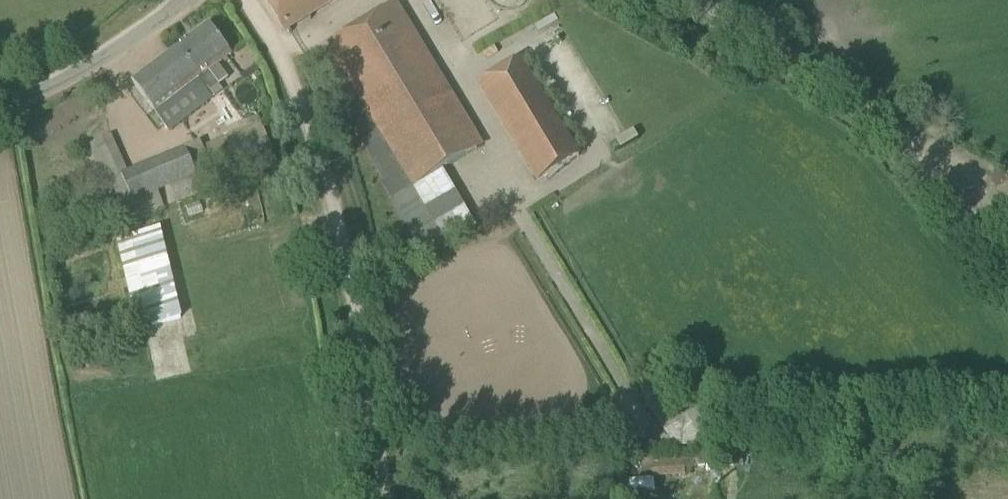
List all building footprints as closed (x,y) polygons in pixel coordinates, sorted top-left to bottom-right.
[(284,30),(333,0),(265,0),(284,30)] [(476,148),(392,8),(327,47),(329,50),(312,60),(427,258),(477,228),(441,169),(476,148)] [(209,25),(170,54),(207,102),(214,97),(210,92),(218,86),(208,72),(231,55),(209,25)] [(207,102),(170,54),(132,82),(169,131),(207,102)] [(580,158),(522,61),(479,87),(538,184),(580,158)] [(199,175),(168,187),(176,204),(278,163),(263,125),(203,150),(200,144),(189,149),(199,175)] [(111,135),(89,145),(94,158),(116,148),(111,135)] [(131,201),(122,177),(105,183),(125,228),(165,210),(157,191),(131,201)] [(116,241),(126,281),(138,330),(179,320),(157,231),(116,241)] [(642,395),(663,429),(682,417),(661,383),(642,395)] [(661,460),(642,461),(643,474),(661,474),(661,460)]
